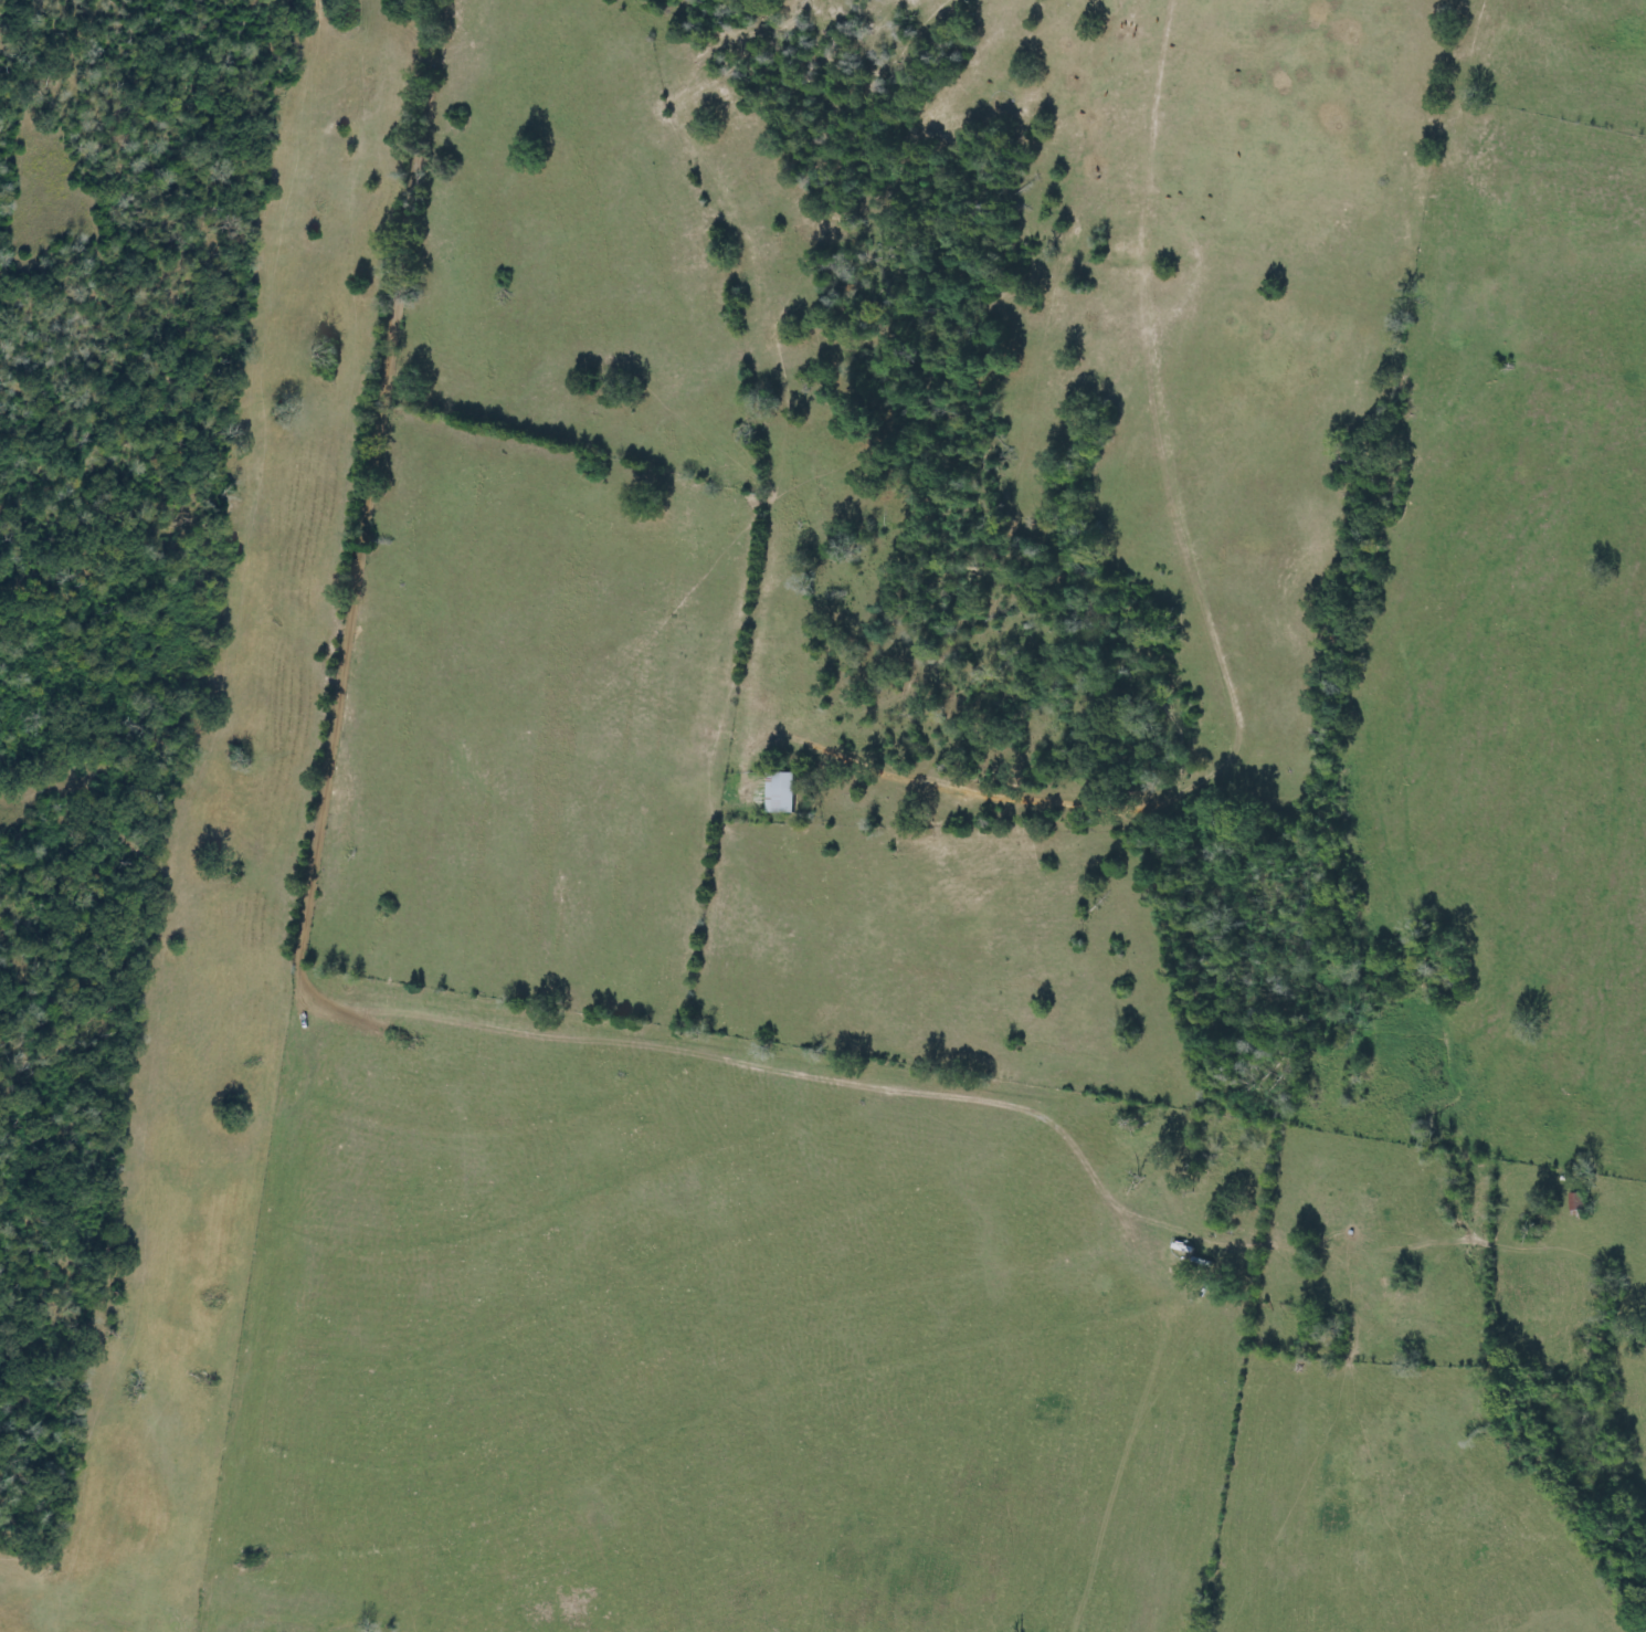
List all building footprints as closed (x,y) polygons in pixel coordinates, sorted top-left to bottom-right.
[(770,813),(798,814),(799,773),(771,772),(770,813)]
